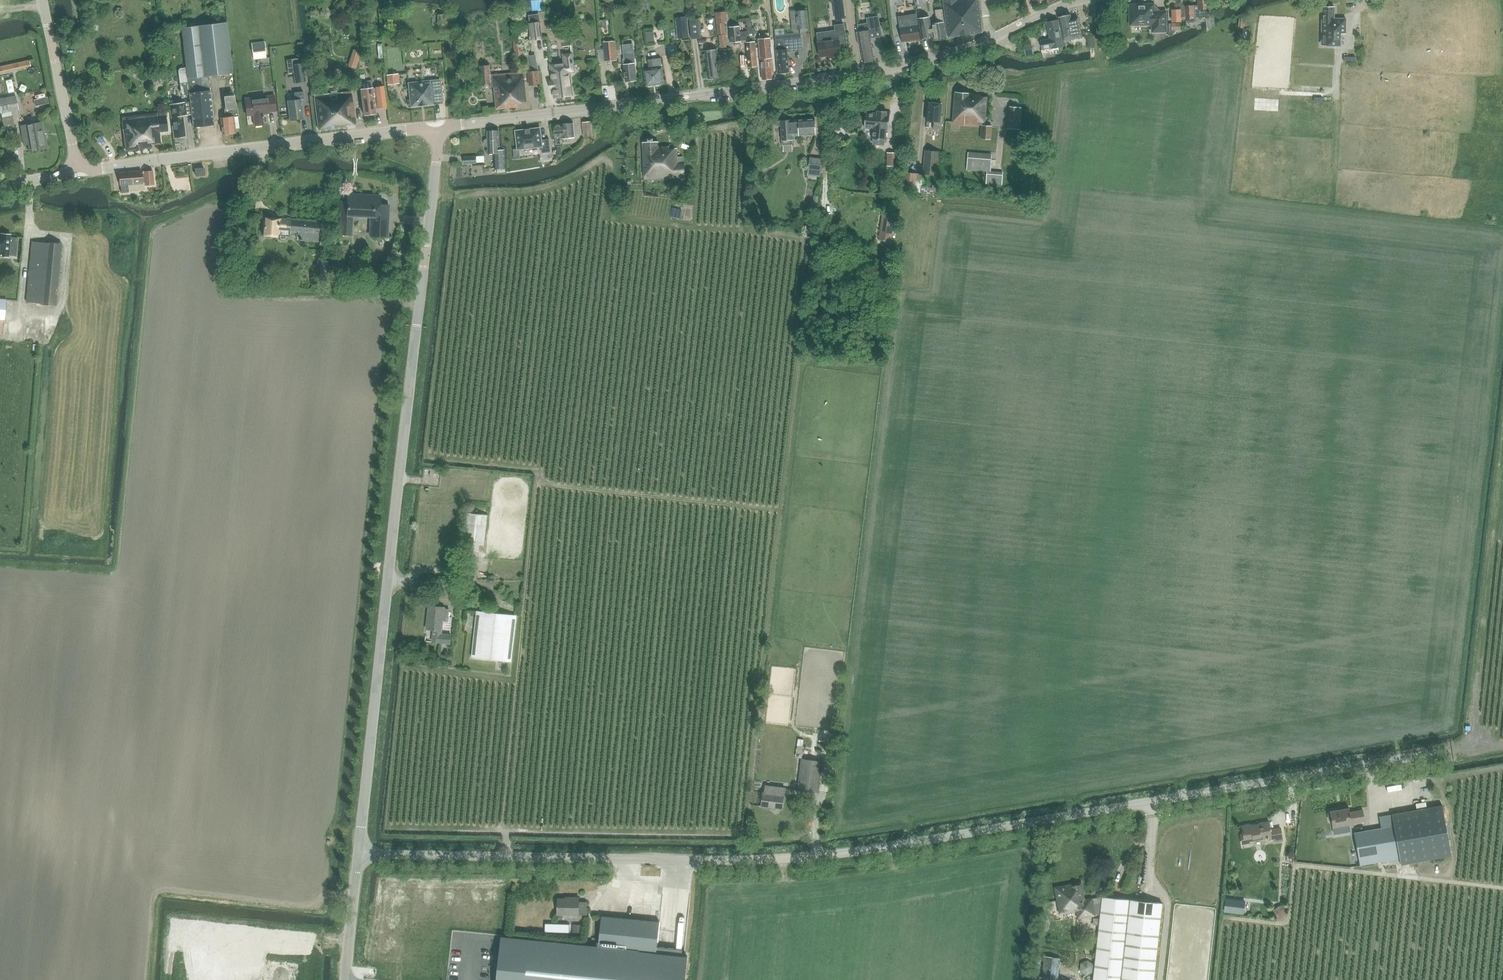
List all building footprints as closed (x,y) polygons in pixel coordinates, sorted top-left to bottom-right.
[(641,10),(649,9),(649,2),(648,2),(648,0),(640,0),(641,10)] [(836,19),(845,17),(843,0),(833,0),(836,19)] [(948,37),(982,32),(978,0),(970,0),(968,0),(943,0),(948,37)] [(1198,4),(1185,5),(1185,19),(1195,18),(1195,15),(1209,14),(1208,0),(1198,0),(1198,4)] [(1154,4),(1130,5),(1130,25),(1152,24),(1153,31),(1167,31),(1166,11),(1159,11),(1159,10),(1155,7),(1154,7),(1154,4)] [(1345,6),(1345,14),(1357,14),(1357,5),(1345,6)] [(1322,6),(1322,45),(1340,45),(1340,33),(1346,33),(1346,18),(1334,18),(1334,6),(1322,6)] [(933,27),(931,28),(931,31),(934,30),(935,39),(946,37),(942,9),(935,10),(937,19),(938,19),(939,22),(933,23),(933,27)] [(808,10),(797,10),(798,29),(809,28),(808,10)] [(726,11),(716,12),(717,22),(724,22),(727,22),(726,11)] [(557,25),(561,20),(552,12),(548,17),(557,25)] [(899,17),(902,37),(906,36),(907,40),(920,38),(916,14),(899,17)] [(1071,19),(1070,14),(1059,17),(1064,41),(1082,38),(1078,17),(1071,19)] [(687,16),(675,17),(678,39),(689,37),(687,16)] [(859,31),(857,32),(856,32),(858,44),(860,43),(864,63),(875,61),(871,38),(882,36),(878,16),(867,18),(868,23),(857,25),(859,31)] [(920,17),(923,37),(932,36),(931,31),(931,28),(929,16),(920,17)] [(689,19),(692,40),(701,39),(698,18),(689,19)] [(1063,46),(1061,36),(1058,19),(1047,22),(1050,38),(1041,40),(1043,49),(1052,47),(1052,48),(1063,46)] [(227,22),(182,27),(188,77),(190,94),(193,127),(214,124),(208,76),(233,73),(227,22)] [(725,33),(724,22),(717,22),(718,34),(725,33)] [(540,23),(530,24),(532,39),(542,38),(540,23)] [(835,30),(817,32),(820,56),(834,54),(834,57),(841,56),(840,46),(847,45),(844,23),(834,24),(835,30)] [(741,40),(740,31),(740,26),(730,27),(731,41),(741,40)] [(742,42),(747,42),(749,66),(757,66),(754,31),(740,31),(741,40),(742,42)] [(647,44),(667,43),(667,34),(646,35),(647,44)] [(759,38),(760,48),(763,80),(774,78),(771,37),(759,38)] [(776,39),(779,73),(789,72),(787,51),(803,50),(802,37),(776,39)] [(513,40),(516,51),(521,50),(518,38),(513,40)] [(598,50),(600,61),(605,61),(617,60),(615,40),(604,42),(604,49),(598,50)] [(265,42),(252,44),(253,52),(254,59),(267,57),(266,51),(265,42)] [(633,44),(623,45),(625,59),(624,59),(626,81),(637,80),(635,58),(633,44)] [(709,78),(720,76),(717,49),(706,51),(706,53),(705,54),(704,55),(704,56),(705,57),(706,58),(709,78)] [(552,79),(549,79),(549,81),(550,81),(551,87),(550,87),(550,89),(554,89),(555,97),(573,95),(570,71),(574,71),(574,70),(573,63),(573,61),(572,54),(572,53),(565,54),(564,54),(565,63),(551,65),(552,79)] [(536,65),(535,55),(528,55),(529,66),(536,65)] [(649,68),(644,69),(646,86),(665,84),(662,67),(661,58),(648,59),(649,68)] [(31,66),(30,60),(0,65),(0,71),(31,66)] [(293,65),(296,81),(296,82),(305,81),(303,63),(293,65)] [(481,66),(482,84),(491,83),(491,88),(495,87),(497,109),(520,106),(519,102),(527,101),(524,71),(491,74),(490,65),(481,66)] [(1296,68),(1294,91),(1326,92),(1326,86),(1334,86),(1335,70),(1296,68)] [(538,70),(528,71),(530,85),(540,84),(538,70)] [(399,83),(398,74),(386,75),(387,85),(399,83)] [(190,94),(188,77),(179,78),(181,95),(190,94)] [(440,80),(408,83),(411,107),(442,103),(440,80)] [(384,86),(360,89),(364,114),(376,112),(375,108),(386,106),(384,86)] [(290,119),(304,118),(301,99),(304,98),(303,91),(294,92),(295,99),(287,100),(290,119)] [(314,95),(319,130),(347,126),(347,125),(356,124),(352,91),(314,95)] [(952,122),(981,124),(980,137),(989,138),(990,125),(983,124),(985,96),(979,96),(980,93),(954,91),(952,122)] [(252,97),(245,98),(245,101),(247,116),(253,115),(255,125),(264,124),(262,114),(269,113),(269,112),(276,111),(274,94),(266,95),(267,98),(253,100),(252,97)] [(1,112),(18,109),(16,95),(0,98),(0,105),(1,112)] [(226,117),(221,117),(223,134),(225,134),(226,135),(229,135),(229,133),(236,133),(234,116),(238,116),(236,102),(235,102),(234,95),(224,96),(225,103),(224,103),(226,117)] [(183,115),(186,115),(184,102),(170,104),(174,138),(177,137),(177,139),(179,140),(182,140),(183,138),(183,137),(186,136),(183,115)] [(933,129),(941,129),(942,115),(939,115),(940,103),(928,102),(926,121),(933,121),(933,129)] [(1008,128),(1020,129),(1022,107),(1010,105),(1008,128)] [(866,112),(864,127),(873,128),(873,138),(886,139),(886,129),(888,129),(890,114),(887,114),(887,111),(877,110),(877,113),(866,112)] [(159,131),(168,130),(166,112),(122,117),(126,150),(152,147),(152,143),(161,142),(159,131)] [(3,116),(5,129),(15,127),(12,115),(3,116)] [(815,134),(814,118),(781,120),(782,145),(793,144),(792,134),(798,133),(799,135),(815,134)] [(842,127),(856,128),(857,118),(842,118),(842,127)] [(591,121),(583,121),(584,136),(592,135),(591,121)] [(26,125),(30,151),(48,148),(45,135),(43,135),(40,122),(26,125)] [(570,139),(570,137),(574,136),(572,122),(554,124),(555,135),(556,135),(556,143),(561,143),(560,137),(563,137),(563,138),(566,138),(566,140),(570,139)] [(518,148),(541,145),(542,152),(551,151),(549,138),(541,139),(540,127),(516,130),(518,148)] [(494,153),(494,169),(506,168),(505,149),(501,149),(500,129),(488,129),(488,137),(486,138),(485,139),(485,143),(486,145),(488,144),(489,149),(486,149),(486,153),(494,153)] [(642,141),(644,179),(684,177),(683,162),(682,162),(682,156),(677,156),(676,147),(668,147),(668,146),(658,146),(658,141),(642,141)] [(923,173),(936,174),(939,151),(925,149),(923,173)] [(885,165),(894,165),(895,152),(886,152),(885,165)] [(475,155),(464,156),(465,163),(476,163),(475,155)] [(808,174),(820,176),(822,176),(824,159),(809,157),(808,174)] [(967,169),(991,171),(992,159),(968,157),(967,169)] [(141,170),(119,173),(120,185),(121,193),(129,192),(129,191),(145,189),(145,185),(143,172),(141,173),(141,170)] [(143,172),(145,185),(154,184),(152,170),(143,171),(143,172)] [(905,172),(903,190),(915,192),(917,173),(905,172)] [(1002,185),(1003,175),(987,174),(986,183),(1002,185)] [(340,233),(351,234),(352,215),(372,216),(370,234),(387,235),(389,205),(379,204),(380,195),(348,193),(348,201),(342,201),(340,233)] [(878,240),(891,242),(895,214),(887,213),(885,226),(880,225),(878,240)] [(298,232),(297,240),(318,242),(320,222),(262,216),(262,224),(264,224),(263,235),(278,237),(278,234),(289,235),(289,231),(298,232)] [(9,256),(10,244),(11,243),(11,242),(12,241),(12,240),(11,239),(10,238),(11,234),(1,233),(0,233),(0,255),(9,256)] [(26,301),(40,303),(40,304),(56,305),(62,243),(46,241),(46,242),(32,241),(26,301)] [(25,326),(25,336),(42,336),(42,319),(31,319),(31,326),(25,326)] [(464,543),(484,545),(487,515),(467,512),(464,543)] [(452,634),(442,633),(443,620),(448,620),(449,608),(443,607),(444,606),(429,604),(427,628),(433,629),(432,641),(451,643),(452,634)] [(472,657),(511,661),(517,615),(477,610),(472,657)] [(797,790),(818,792),(821,760),(800,758),(797,790)] [(762,791),(760,806),(781,809),(784,787),(764,785),(763,791),(762,791)] [(1443,805),(1392,814),(1394,826),(1400,858),(1401,865),(1402,865),(1452,856),(1443,805)] [(1330,812),(1328,813),(1330,821),(1332,820),(1334,834),(1351,832),(1350,824),(1365,821),(1363,810),(1350,812),(1349,808),(1330,811),(1330,812)] [(1244,835),(1241,835),(1242,843),(1250,842),(1249,840),(1267,838),(1267,839),(1275,838),(1274,829),(1271,830),(1270,822),(1262,823),(1262,824),(1251,826),(1251,825),(1250,825),(1250,824),(1248,824),(1245,824),(1244,825),(1244,826),(1242,826),(1244,835)] [(1394,826),(1382,828),(1388,861),(1400,858),(1394,826)] [(1382,828),(1356,833),(1361,865),(1385,861),(1388,861),(1382,828)] [(1057,887),(1061,912),(1078,909),(1079,916),(1093,914),(1091,899),(1084,901),(1081,883),(1057,887)] [(1163,903),(1103,896),(1094,979),(1154,979),(1163,903)] [(558,898),(558,914),(587,914),(587,902),(579,902),(579,897),(569,897),(569,899),(558,898)] [(1225,911),(1243,913),(1245,901),(1226,899),(1225,911)] [(1273,907),(1277,919),(1287,915),(1283,904),(1273,907)] [(497,979),(685,979),(688,956),(682,956),(657,953),(660,922),(602,916),(599,947),(501,937),(497,979)] [(545,923),(545,931),(569,932),(569,925),(569,924),(545,923)] [(1045,957),(1043,975),(1058,977),(1060,959),(1045,957)]
